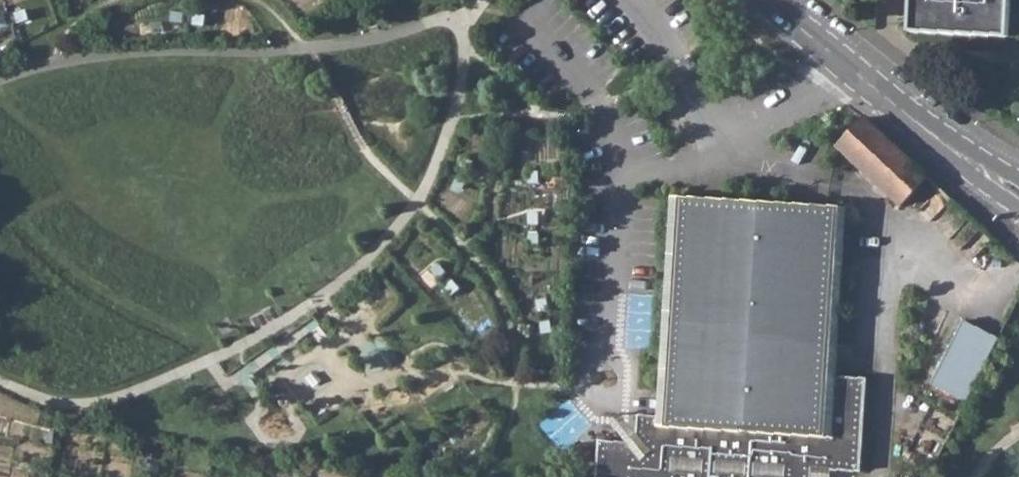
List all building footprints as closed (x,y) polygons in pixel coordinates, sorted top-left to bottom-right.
[(1005,34),(1007,0),(908,0),(906,28),(1005,34)] [(838,147),(901,207),(929,176),(866,117),(838,147)] [(830,470),(860,472),(865,378),(836,377),(847,206),(671,196),(657,415),(636,414),(634,435),(625,443),(597,442),(595,476),(830,476),(830,470)] [(930,383),(966,402),(998,339),(963,321),(930,383)]
